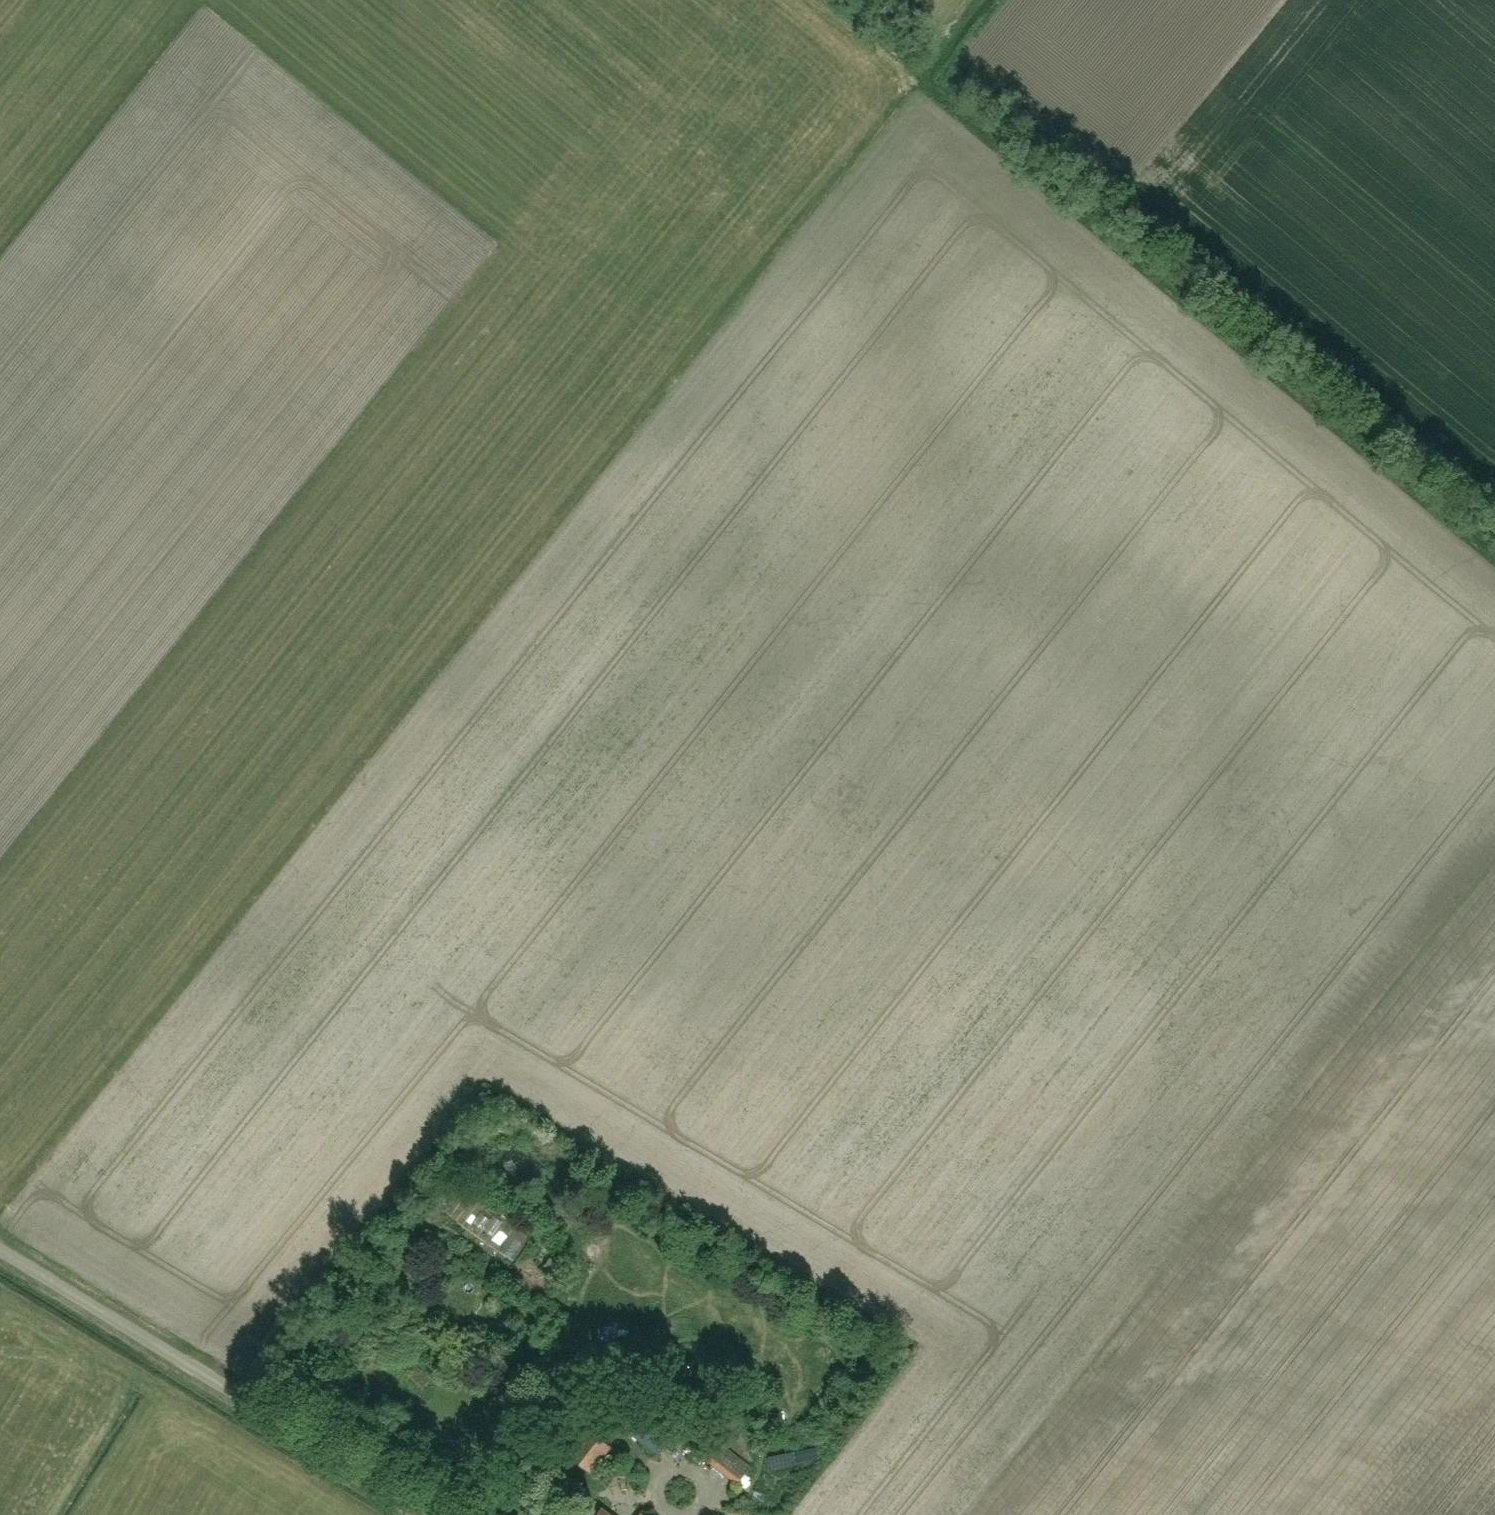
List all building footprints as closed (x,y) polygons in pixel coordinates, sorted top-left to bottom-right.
[(604,1319),(588,1326),(593,1338),(609,1331),(604,1319)] [(626,1373),(599,1407),(656,1453),(673,1432),(677,1435),(687,1422),(626,1373)] [(610,1447),(586,1428),(565,1455),(566,1455),(567,1454),(566,1454),(568,1452),(591,1470),(590,1473),(589,1472),(589,1473),(589,1474),(610,1447)] [(690,1445),(738,1483),(750,1467),(718,1441),(716,1443),(701,1431),(690,1445)] [(602,1507),(595,1514),(612,1514),(602,1507)]
